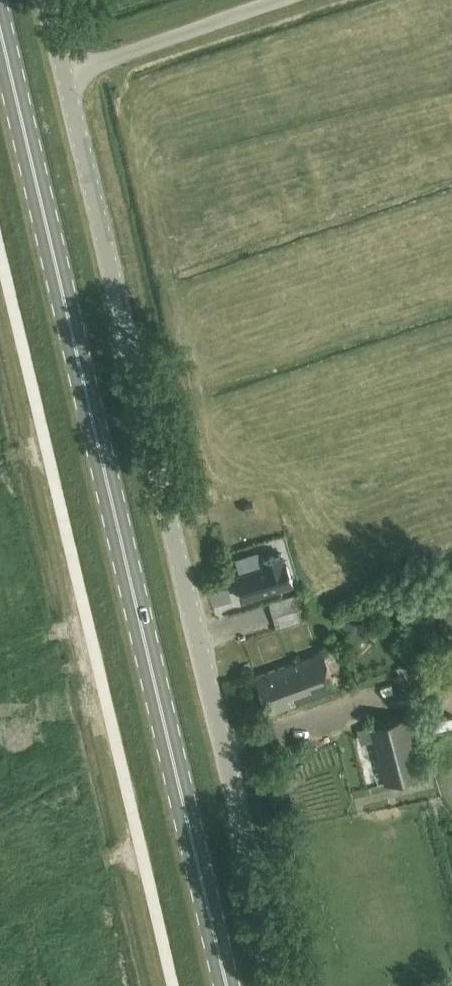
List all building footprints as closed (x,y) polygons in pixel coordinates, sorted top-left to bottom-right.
[(255,509),(252,503),(243,507),(245,513),(255,509)] [(263,566),(234,575),(240,598),(292,583),(285,560),(283,560),(281,553),(261,558),(263,566)] [(305,618),(298,594),(268,602),(275,627),(305,618)] [(309,655),(253,676),(267,713),(323,692),(324,694),(337,689),(322,650),(309,655)] [(421,773),(405,716),(369,726),(385,783),(421,773)] [(422,728),(424,739),(442,737),(441,726),(422,728)] [(291,770),(283,751),(274,754),(281,774),(291,770)] [(383,782),(379,766),(365,770),(370,786),(383,782)]
